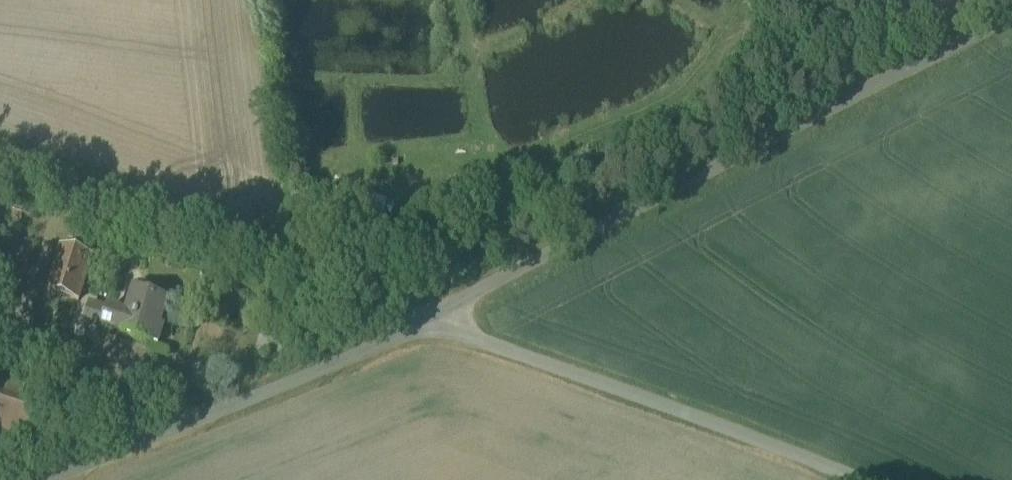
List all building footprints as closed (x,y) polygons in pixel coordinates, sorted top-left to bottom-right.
[(99,242),(66,231),(32,339),(95,359),(104,331),(109,314),(79,304),(99,242)] [(127,319),(109,314),(104,331),(121,337),(120,338),(153,349),(167,305),(134,295),(127,319)] [(55,397),(0,380),(0,435),(39,447),(55,397)]
